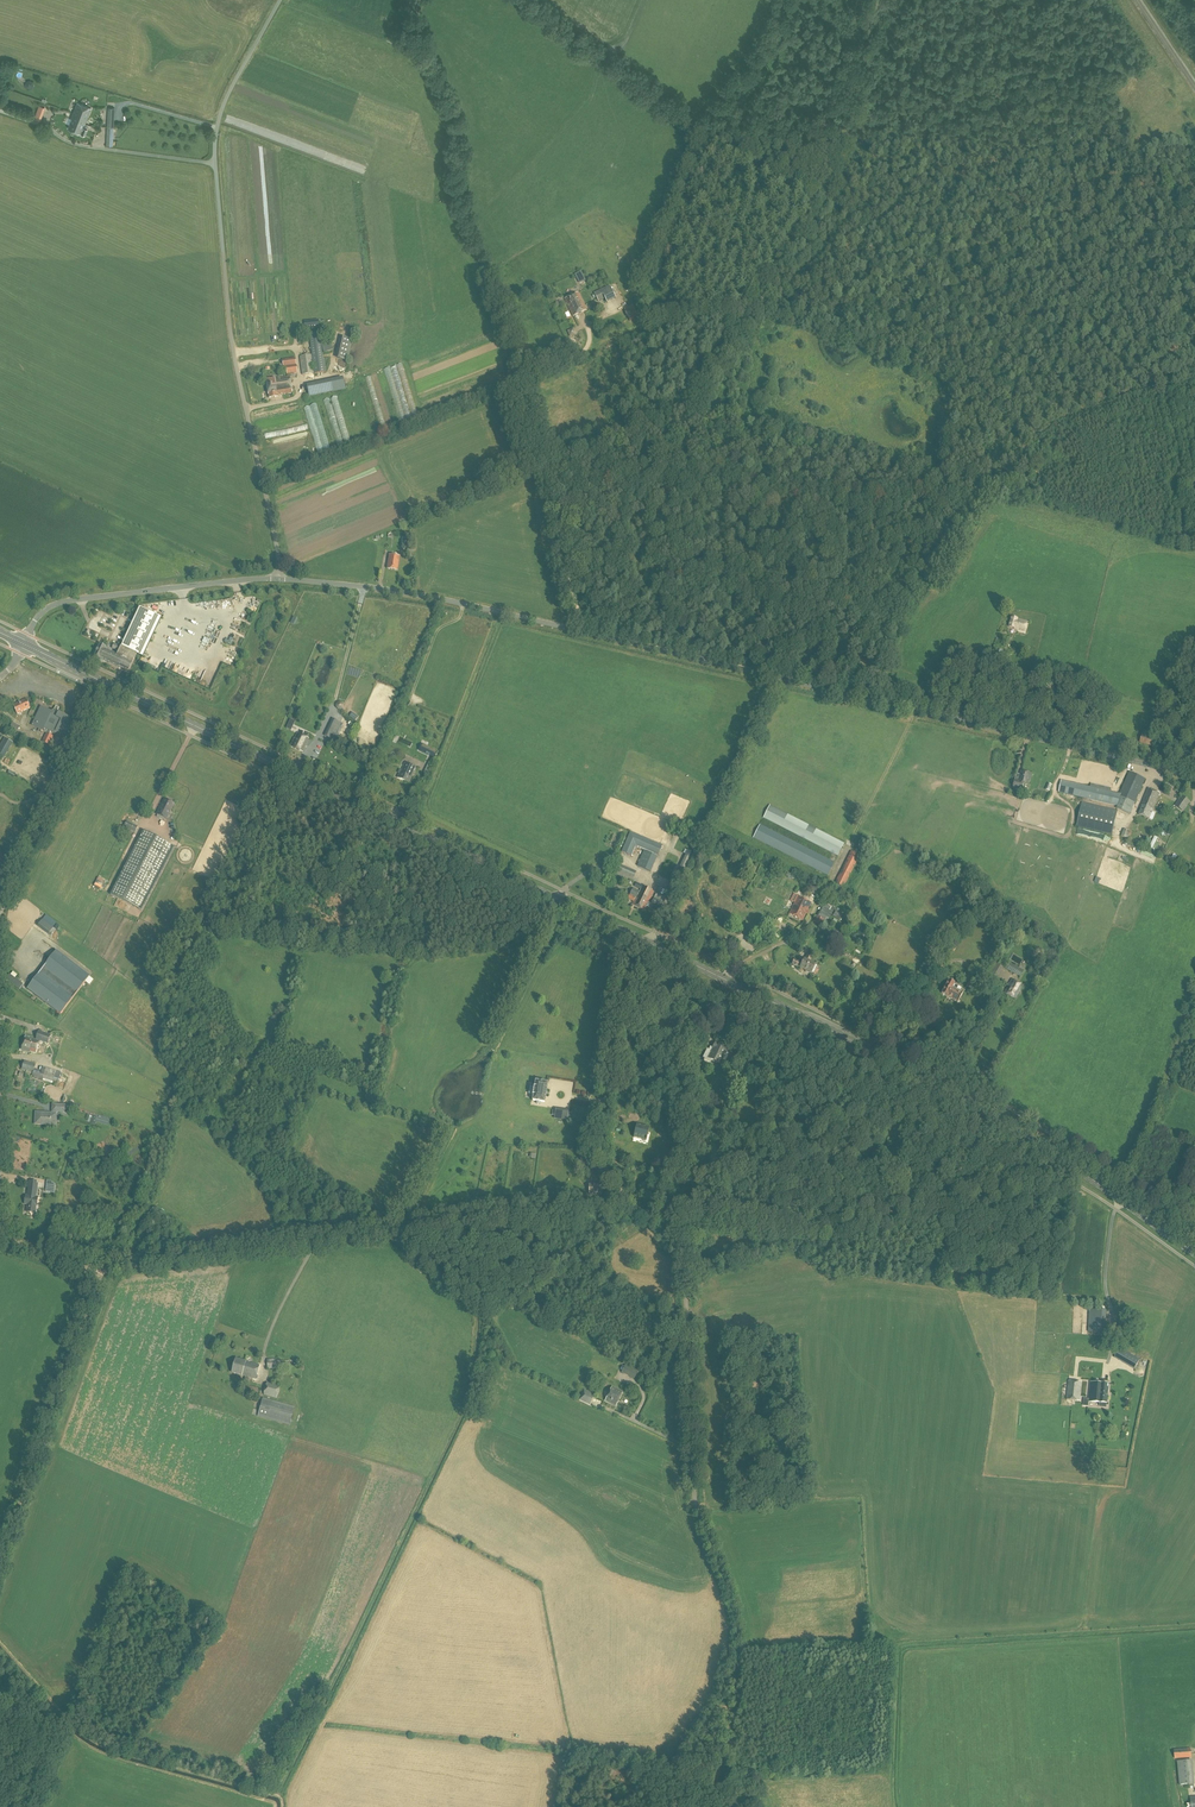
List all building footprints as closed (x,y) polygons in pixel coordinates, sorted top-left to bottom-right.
[(32,87),(33,85),(32,83),(31,82),(30,81),(28,81),(27,81),(25,82),(24,84),(24,86),(24,87),(25,89),(27,89),(29,90),(30,89),(32,88),(32,87)] [(77,102),(73,113),(79,115),(80,117),(79,121),(85,123),(91,107),(77,102)] [(72,118),(68,128),(85,135),(87,129),(82,127),(84,123),(85,123),(79,121),(80,117),(79,115),(73,113),(71,118),(72,118)] [(609,285),(594,293),(595,294),(599,301),(605,298),(607,302),(616,298),(609,285)] [(565,299),(573,316),(586,310),(578,292),(565,299)] [(639,317),(633,305),(628,307),(624,309),(625,311),(625,312),(628,318),(629,318),(630,321),(639,317)] [(349,337),(350,331),(344,330),(338,356),(348,358),(353,338),(349,337)] [(330,339),(321,341),(320,332),(309,334),(311,355),(299,356),(302,375),(314,373),(325,372),(324,365),(327,364),(326,358),(323,358),(321,346),(323,352),(334,350),(330,339)] [(296,358),(285,359),(282,360),(283,367),(286,367),(287,377),(290,376),(290,377),(294,377),(293,374),(298,373),(296,358)] [(290,376),(287,377),(275,378),(266,379),(269,398),(279,396),(279,395),(292,393),(290,377),(290,376)] [(404,534),(402,542),(409,543),(411,535),(404,534)] [(400,556),(389,555),(387,568),(398,570),(400,556)] [(113,652),(109,662),(119,667),(129,671),(136,654),(142,657),(144,657),(162,618),(156,616),(140,608),(122,647),(114,643),(112,648),(117,650),(115,653),(113,652)] [(1009,627),(1015,628),(1015,629),(1025,632),(1027,621),(1019,619),(1012,617),(1009,627)] [(100,644),(95,656),(101,659),(108,662),(109,662),(113,652),(105,649),(106,647),(100,644)] [(1002,655),(995,653),(993,660),(999,662),(1002,655)] [(13,705),(17,714),(31,707),(27,698),(13,705)] [(346,707),(342,703),(338,707),(343,711),(346,707)] [(42,734),(43,730),(48,733),(49,731),(55,733),(56,731),(74,740),(80,728),(72,724),(75,720),(53,709),(52,712),(41,707),(32,725),(39,728),(38,732),(42,734)] [(333,718),(331,722),(325,736),(340,743),(343,737),(338,734),(343,724),(333,718)] [(16,733),(20,726),(13,722),(9,728),(16,733)] [(1144,729),(1140,742),(1154,746),(1158,734),(1144,729)] [(297,733),(291,746),(303,752),(309,739),(311,734),(307,732),(305,737),(297,733)] [(47,733),(42,742),(49,745),(54,737),(47,733)] [(4,738),(0,745),(0,756),(4,758),(13,742),(4,738)] [(400,746),(401,740),(392,738),(391,744),(400,746)] [(423,745),(420,751),(434,758),(437,751),(431,748),(430,749),(423,745)] [(377,759),(383,761),(383,760),(387,762),(388,759),(384,757),(385,756),(379,754),(377,759)] [(405,763),(401,770),(400,769),(398,773),(400,774),(398,778),(409,783),(416,768),(405,763)] [(58,771),(55,776),(60,779),(63,774),(58,771)] [(1022,790),(1023,786),(1025,785),(1028,785),(1029,782),(1030,781),(1031,779),(1030,778),(1031,774),(1028,773),(1028,772),(1025,771),(1024,772),(1021,772),(1019,781),(1015,780),(1013,788),(1022,790)] [(1091,783),(1090,787),(1061,780),(1058,792),(1117,806),(1116,809),(1129,814),(1131,811),(1135,803),(1145,779),(1129,771),(1119,794),(1111,791),(1111,788),(1091,783)] [(1148,788),(1143,802),(1141,805),(1143,806),(1140,815),(1149,819),(1160,793),(1148,788)] [(1189,803),(1181,797),(1176,805),(1183,811),(1189,803)] [(166,799),(162,807),(161,807),(157,815),(158,815),(157,817),(162,819),(163,818),(166,819),(170,812),(169,811),(173,803),(166,799)] [(1112,835),(1117,814),(1117,810),(1082,802),(1076,826),(1112,835)] [(837,856),(844,843),(770,804),(763,818),(837,856)] [(135,832),(138,826),(127,821),(124,827),(135,832)] [(834,862),(759,824),(753,838),(827,876),(834,862)] [(1187,836),(1189,831),(1183,828),(1181,833),(1187,836)] [(1132,832),(1124,829),(1121,836),(1129,839),(1132,832)] [(110,894),(131,905),(143,910),(175,847),(143,830),(110,894)] [(622,851),(632,856),(636,846),(658,855),(662,845),(630,831),(622,851)] [(1155,850),(1161,839),(1157,837),(1151,848),(1155,850)] [(657,857),(644,851),(637,866),(651,872),(657,857)] [(835,883),(836,883),(833,889),(840,893),(843,887),(844,888),(859,855),(851,851),(835,883)] [(686,855),(673,881),(680,884),(693,858),(686,855)] [(621,865),(618,870),(634,877),(636,871),(621,865)] [(647,906),(649,902),(654,891),(636,883),(635,886),(641,889),(640,891),(633,888),(628,899),(634,901),(632,904),(645,910),(647,906)] [(810,892),(817,895),(820,890),(813,886),(810,892)] [(649,902),(647,906),(650,907),(650,908),(655,910),(656,908),(660,910),(666,898),(657,893),(655,898),(652,904),(649,902)] [(795,903),(789,914),(802,920),(806,913),(807,914),(809,911),(807,910),(811,903),(793,894),(790,900),(795,903)] [(832,903),(830,907),(825,904),(818,916),(817,916),(814,921),(821,925),(822,924),(825,925),(830,915),(831,915),(834,909),(836,905),(832,903)] [(842,915),(835,911),(833,916),(839,920),(842,915)] [(56,929),(53,927),(43,919),(38,926),(48,934),(51,936),(56,929)] [(57,950),(44,966),(27,989),(61,1014),(90,976),(57,950)] [(811,973),(814,974),(818,966),(815,965),(816,964),(810,962),(812,957),(814,953),(809,951),(805,960),(804,959),(802,964),(794,960),(792,964),(806,971),(805,972),(810,974),(810,973),(811,973)] [(1023,967),(1026,962),(1016,956),(1013,962),(1023,967)] [(934,969),(941,973),(948,962),(941,958),(934,969)] [(1003,966),(996,962),(987,976),(995,981),(1003,966)] [(1009,962),(1005,968),(1020,977),(1024,970),(1009,962)] [(24,985),(15,978),(11,975),(10,974),(6,979),(20,990),(24,985)] [(87,983),(92,988),(97,982),(91,977),(87,983)] [(976,981),(971,979),(966,987),(971,990),(976,981)] [(1004,993),(1015,999),(1023,986),(1011,979),(1004,993)] [(961,989),(954,985),(954,984),(948,981),(941,995),(947,998),(947,997),(957,1003),(958,1002),(960,1002),(961,1000),(960,998),(964,991),(961,989)] [(36,1039),(40,1040),(48,1043),(51,1035),(39,1031),(36,1039)] [(704,1048),(707,1033),(701,1032),(698,1046),(704,1048)] [(36,1052),(40,1040),(36,1039),(26,1035),(21,1049),(29,1052),(30,1050),(36,1052)] [(704,1060),(708,1058),(721,1064),(725,1054),(728,1056),(727,1059),(734,1063),(738,1055),(730,1052),(729,1053),(726,1052),(728,1049),(725,1047),(725,1046),(719,1044),(719,1045),(715,1043),(712,1049),(710,1048),(709,1050),(708,1049),(703,1058),(704,1060)] [(26,1071),(33,1073),(32,1074),(32,1075),(58,1083),(61,1072),(43,1067),(42,1071),(35,1069),(36,1064),(24,1061),(22,1069),(26,1071)] [(548,1083),(536,1081),(535,1087),(534,1087),(532,1095),(533,1095),(533,1101),(537,1101),(536,1104),(540,1104),(540,1102),(544,1103),(545,1097),(546,1097),(547,1089),(548,1083)] [(35,1112),(35,1124),(46,1125),(46,1126),(56,1126),(56,1113),(56,1112),(67,1112),(67,1105),(53,1104),(52,1113),(35,1112)] [(636,1123),(633,1135),(646,1139),(649,1126),(636,1123)] [(671,1148),(669,1158),(678,1160),(680,1150),(671,1148)] [(588,1169),(589,1162),(582,1161),(580,1168),(587,1169),(586,1177),(594,1178),(596,1170),(588,1169)] [(35,1213),(36,1205),(37,1205),(38,1197),(36,1197),(38,1182),(29,1181),(28,1196),(26,1195),(25,1204),(28,1204),(27,1212),(35,1213)] [(602,1184),(590,1183),(589,1194),(601,1195),(602,1184)] [(953,1274),(956,1265),(950,1263),(947,1272),(953,1274)] [(969,1281),(969,1273),(961,1273),(960,1280),(969,1281)] [(1086,1324),(1086,1310),(1086,1306),(1077,1306),(1076,1335),(1084,1335),(1084,1324),(1086,1324)] [(1105,1333),(1105,1325),(1088,1324),(1088,1332),(1105,1333)] [(1134,1369),(1139,1360),(1117,1347),(1114,1352),(1117,1353),(1114,1357),(1134,1369)] [(232,1372),(242,1375),(256,1379),(260,1365),(247,1361),(236,1358),(232,1372)] [(289,1360),(276,1360),(276,1359),(267,1359),(267,1368),(290,1369),(289,1360)] [(635,1378),(638,1371),(625,1365),(622,1371),(635,1378)] [(1082,1382),(1068,1381),(1066,1400),(1081,1401),(1082,1382)] [(276,1398),(277,1396),(279,1388),(280,1386),(267,1382),(263,1395),(276,1398)] [(1099,1406),(1107,1406),(1107,1404),(1108,1404),(1109,1384),(1090,1382),(1088,1402),(1100,1403),(1099,1406)] [(257,1397),(259,1388),(248,1385),(245,1394),(257,1397)] [(616,1406),(622,1392),(612,1387),(606,1401),(616,1406)] [(589,1405),(594,1395),(587,1392),(582,1401),(589,1405)] [(295,1406),(263,1397),(257,1416),(290,1425),(295,1406)] [(1175,1759),(1191,1758),(1191,1748),(1174,1749),(1175,1759)] [(1194,1788),(1194,1784),(1192,1760),(1178,1762),(1180,1785),(1188,1785),(1188,1789),(1194,1788)]
